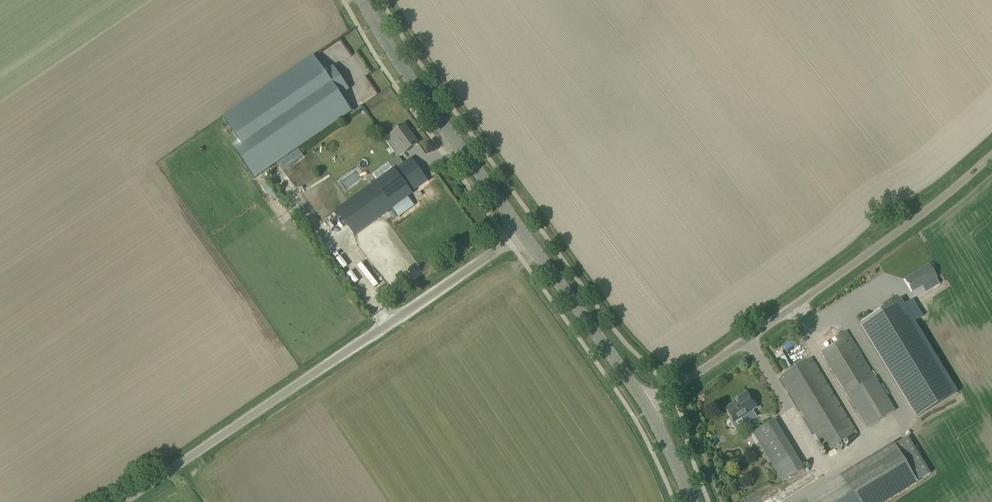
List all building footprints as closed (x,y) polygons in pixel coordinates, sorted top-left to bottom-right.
[(352,111),(341,95),(349,89),(333,66),(325,72),(314,55),(222,118),(261,174),(352,111)] [(404,125),(391,134),(385,139),(398,158),(405,153),(410,149),(418,143),(404,125)] [(393,169),(336,211),(355,237),(412,195),(411,193),(428,181),(411,158),(403,164),(394,170),(393,169)] [(929,265),(905,279),(913,292),(936,277),(929,265)] [(918,422),(958,397),(900,304),(860,328),(918,422)] [(837,343),(822,352),(827,361),(867,428),(895,411),(875,378),(846,331),(834,338),(837,343)] [(853,427),(811,358),(780,377),(786,386),(815,434),(812,437),(816,444),(820,442),(822,445),(826,452),(857,434),(853,427)] [(744,422),(741,418),(757,408),(746,392),(733,401),(734,402),(725,409),(732,419),(728,421),(727,424),(730,428),(736,429),(743,425),(744,422)] [(779,428),(774,420),(753,433),(774,467),(783,482),(804,469),(795,455),(779,428)] [(797,501),(887,501),(918,483),(917,482),(931,473),(909,437),(895,445),(894,443),(840,476),(797,501)]
